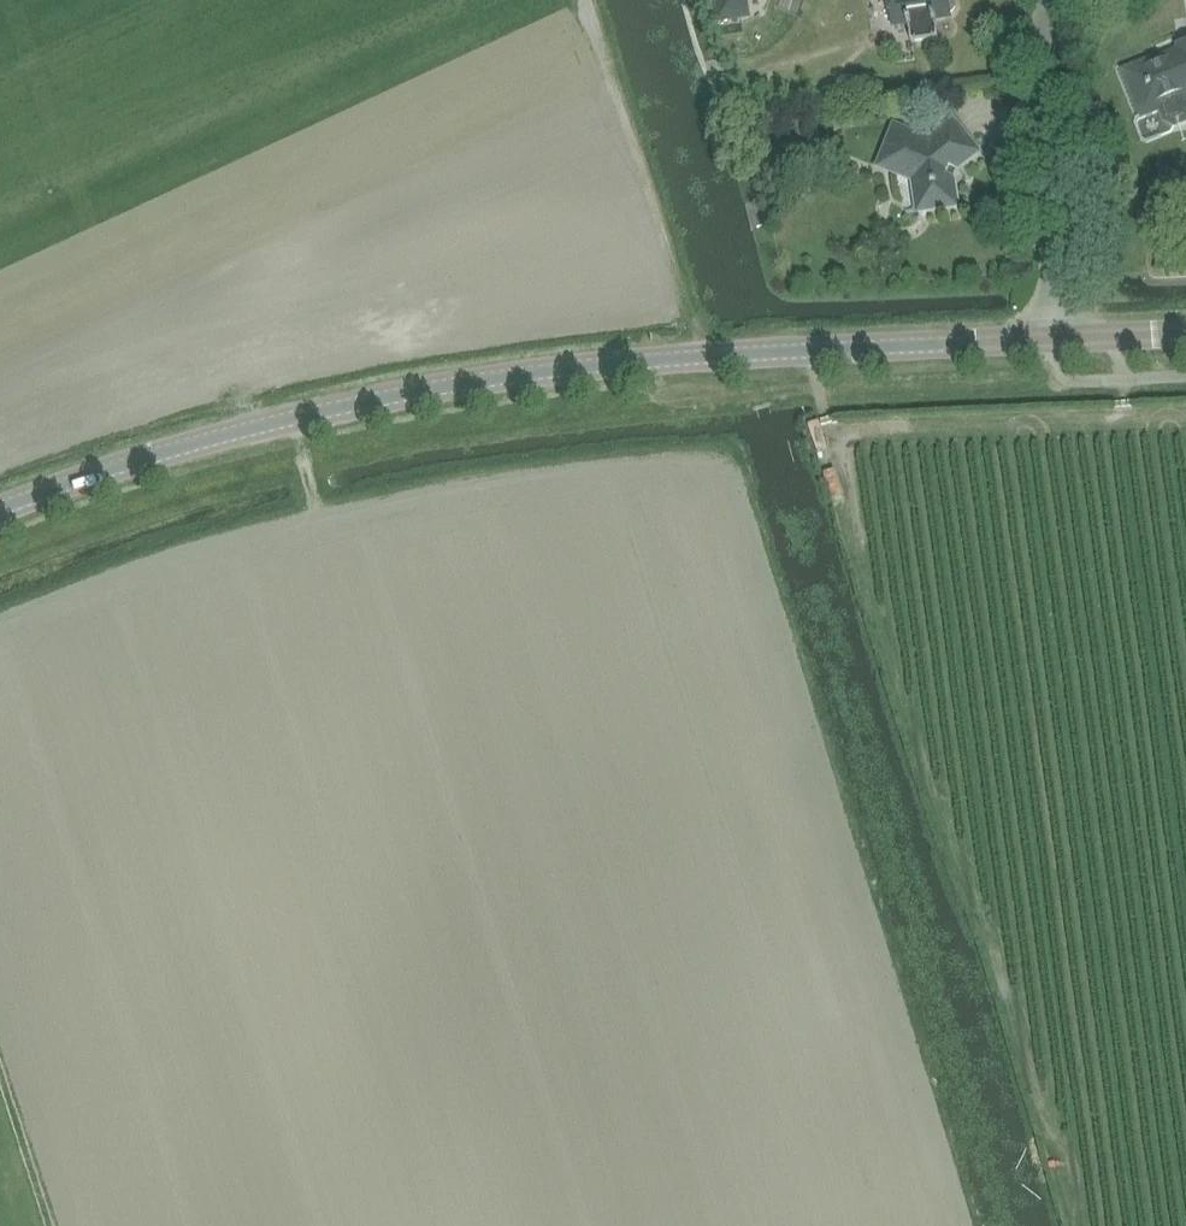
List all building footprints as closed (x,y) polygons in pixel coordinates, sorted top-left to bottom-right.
[(717,21),(741,18),(738,0),(714,0),(717,21)] [(911,43),(938,39),(935,22),(936,22),(936,19),(948,17),(946,0),(890,0),(894,25),(908,23),(911,43)] [(1162,110),(1166,120),(1175,124),(1185,120),(1185,45),(1179,47),(1180,52),(1162,62),(1159,56),(1122,71),(1141,118),(1162,110)] [(956,175),(978,153),(954,122),(929,141),(894,127),(879,167),(913,181),(918,212),(957,206),(956,175)]
